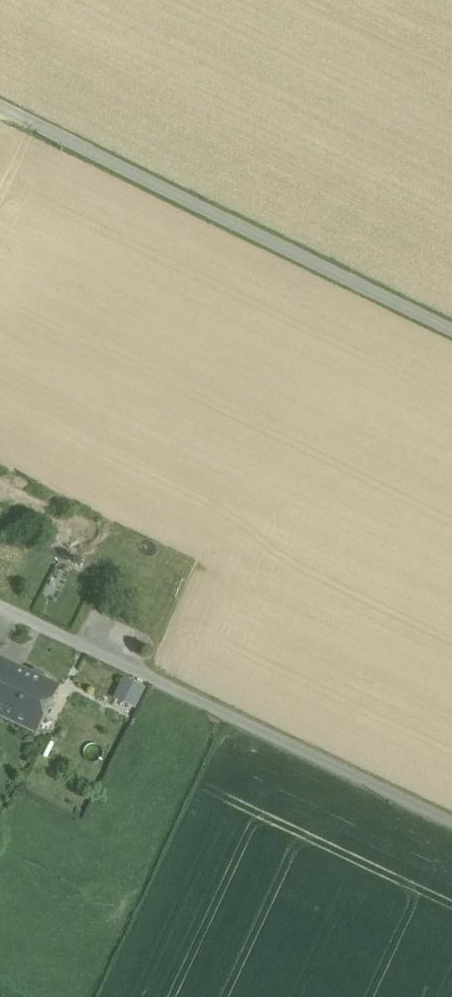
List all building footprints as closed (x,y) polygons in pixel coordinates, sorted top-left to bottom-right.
[(14,723),(37,734),(61,687),(46,680),(46,675),(36,671),(32,673),(5,660),(0,670),(0,717),(14,723)] [(135,706),(145,687),(124,677),(114,696),(135,706)]
